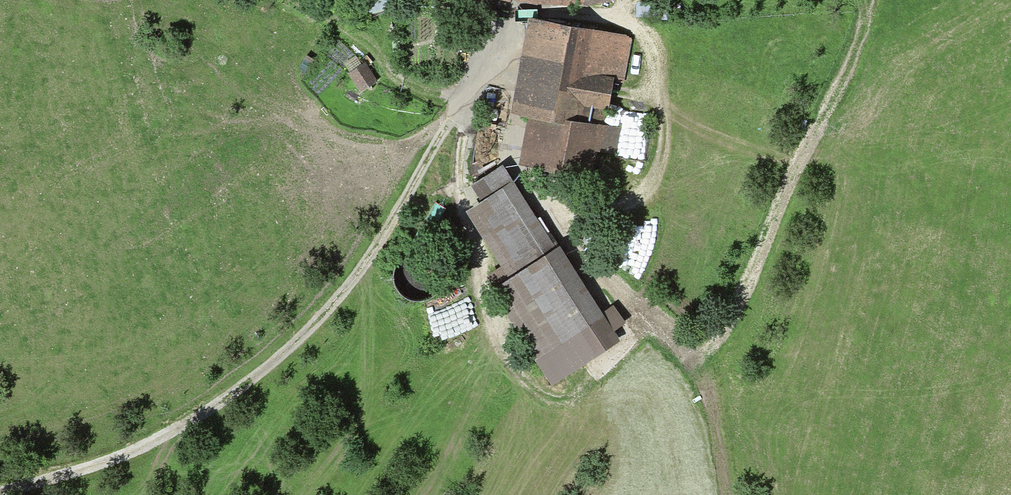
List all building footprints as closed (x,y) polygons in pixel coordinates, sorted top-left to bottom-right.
[(397,3),(396,0),(366,0),(369,10),(397,3)] [(614,129),(598,126),(606,82),(587,78),(595,35),(541,25),(535,57),(523,54),(520,69),(532,71),(525,114),(542,117),(533,163),(586,174),(591,149),(609,153),(614,129)] [(359,91),(372,83),(361,65),(348,74),(359,91)] [(552,184),(558,184),(560,182),(562,180),(562,176),(561,173),(559,171),(557,169),(554,169),(551,170),(548,174),(547,177),(548,180),(550,182),(552,184)] [(551,252),(508,184),(480,201),(527,276),(498,294),(537,356),(594,319),(551,252)] [(570,200),(572,200),(575,198),(577,195),(577,192),(577,189),(575,186),(572,185),(570,184),(566,184),(563,187),(561,190),(561,192),(562,196),(563,198),(566,200),(570,200)] [(600,239),(602,237),(603,235),(604,232),(603,228),(601,227),(597,225),(594,225),(592,226),(590,229),(589,232),(589,235),(591,237),(594,239),(596,240),(600,239)]
